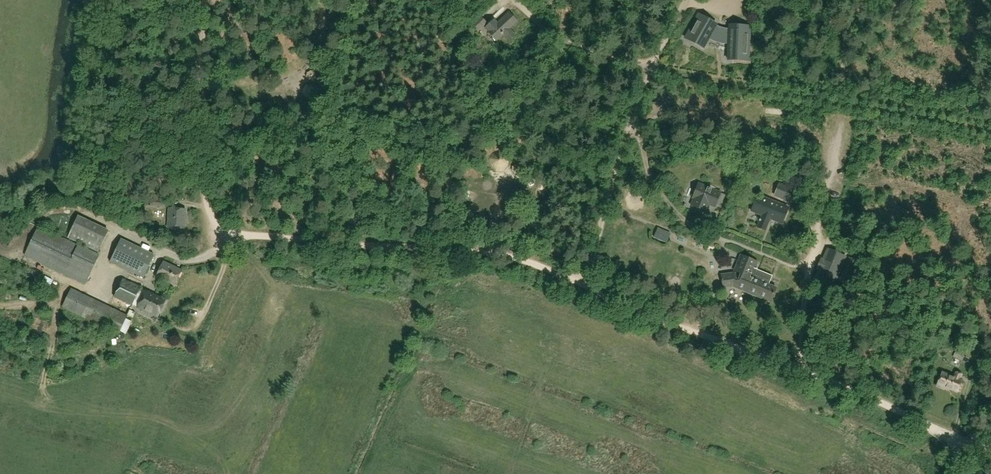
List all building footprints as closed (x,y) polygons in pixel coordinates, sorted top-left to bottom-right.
[(488,32),(496,41),(504,34),(509,40),(515,34),(509,29),(517,21),(509,12),(498,23),(494,20),(485,28),(489,31),(488,32)] [(725,29),(719,27),(716,25),(716,24),(698,14),(687,34),(696,39),(694,43),(703,48),(709,37),(715,40),(723,42),(729,43),(729,52),(734,52),(734,60),(749,61),(750,26),(730,25),(730,29),(725,29)] [(478,31),(486,23),(480,17),(472,25),(478,31)] [(664,109),(668,105),(669,106),(673,101),(663,93),(656,102),(664,109)] [(725,195),(721,193),(698,183),(692,197),(694,198),(691,206),(705,211),(708,204),(715,207),(716,205),(721,207),(725,195)] [(779,192),(790,197),(794,188),(782,184),(779,192)] [(150,207),(157,208),(157,206),(165,206),(165,200),(159,199),(160,195),(151,194),(150,207)] [(769,205),(767,204),(755,200),(751,210),(762,214),(757,227),(765,230),(770,217),(782,222),(786,212),(784,211),(786,206),(771,200),(769,205)] [(168,228),(184,229),(185,208),(169,208),(168,228)] [(68,237),(99,252),(108,234),(76,219),(68,237)] [(25,255),(85,284),(99,256),(39,227),(25,255)] [(668,233),(658,229),(654,237),(664,241),(668,233)] [(155,255),(121,239),(110,262),(144,278),(155,255)] [(845,256),(828,249),(815,279),(832,286),(845,256)] [(740,273),(739,276),(734,274),(721,275),(723,289),(733,287),(771,302),(776,288),(768,285),(772,276),(754,268),(757,261),(741,254),(734,271),(740,273)] [(182,271),(164,262),(157,276),(176,284),(182,271)] [(854,271),(845,267),(839,281),(848,285),(854,271)] [(115,298),(132,306),(141,288),(123,280),(115,298)] [(127,316),(71,289),(63,307),(119,334),(127,316)] [(165,300),(146,291),(139,307),(157,316),(165,300)] [(953,357),(962,361),(965,356),(956,352),(953,357)] [(941,373),(936,386),(944,389),(945,387),(957,392),(962,381),(959,380),(962,374),(956,372),(954,378),(941,373)]
